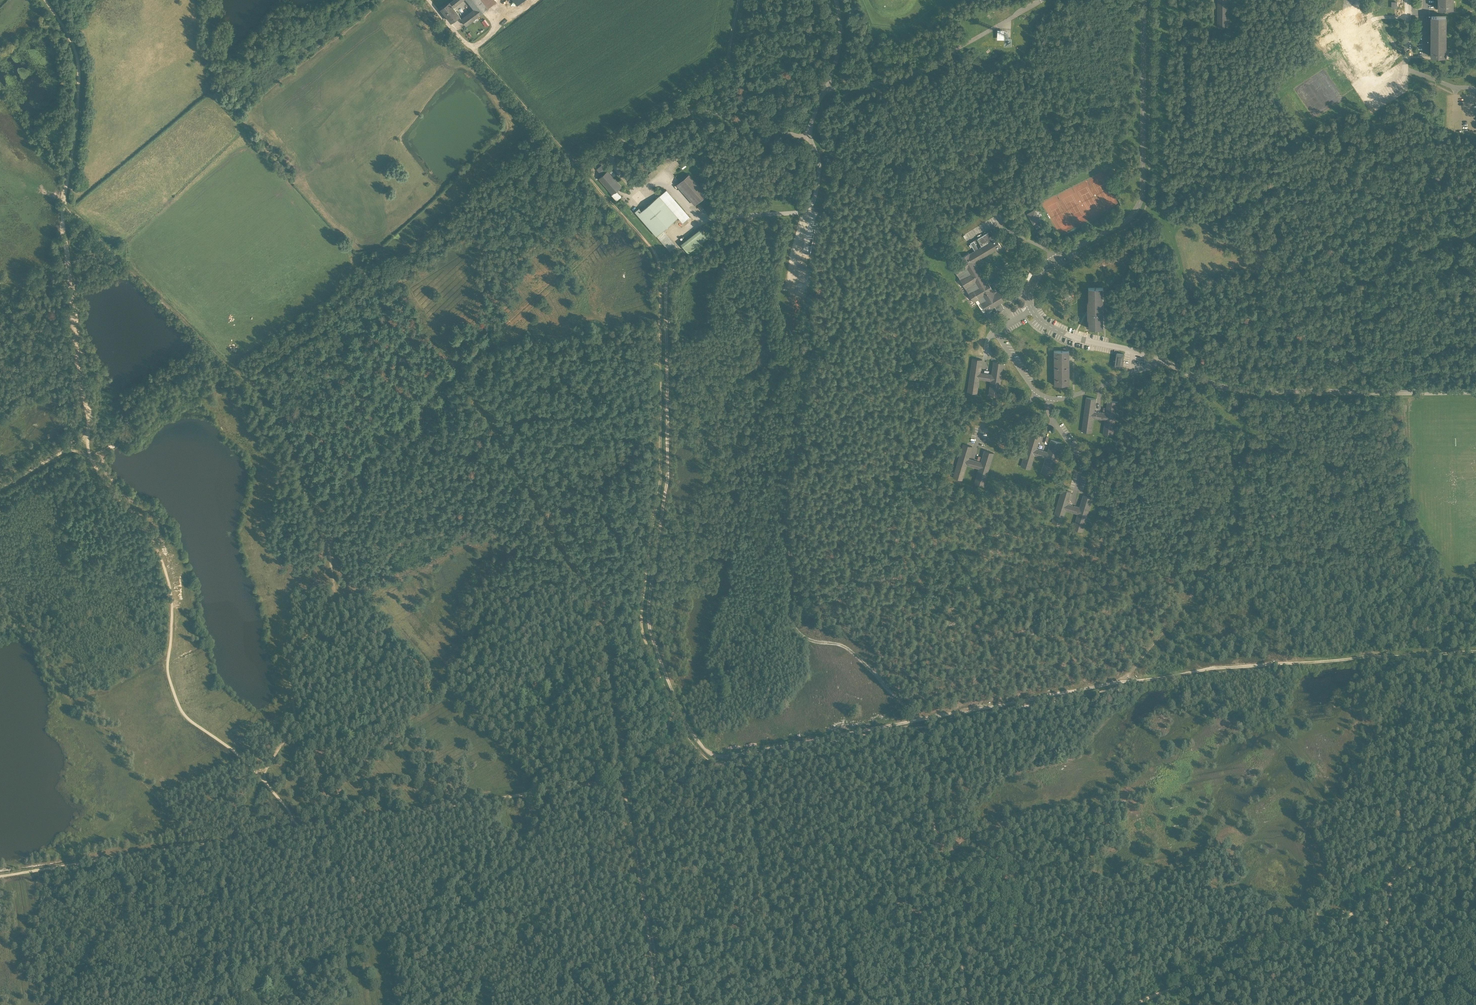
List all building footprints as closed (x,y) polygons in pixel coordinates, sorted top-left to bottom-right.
[(473,6),(475,9),(462,19),(466,24),(488,8),(481,0),(473,6)] [(488,8),(492,5),(488,0),(481,0),(488,8)] [(1218,26),(1227,26),(1228,0),(1218,0),(1218,26)] [(1438,8),(1453,9),(1453,2),(1453,0),(1439,0),(1438,8)] [(453,7),(450,2),(442,9),(451,21),(459,15),(453,7)] [(1437,16),(1432,16),(1431,57),(1446,57),(1446,50),(1446,16),(1437,16)] [(643,179),(647,183),(672,160),(668,156),(643,179)] [(601,166),(597,169),(601,174),(605,171),(601,166)] [(688,173),(676,184),(695,204),(706,194),(688,173)] [(611,175),(602,182),(612,194),(621,186),(611,175)] [(638,208),(634,211),(671,253),(677,248),(662,230),(678,217),(682,222),(689,216),(666,189),(641,211),(638,208)] [(1035,209),(1027,214),(1033,225),(1041,220),(1035,209)] [(700,229),(681,244),(688,253),(707,238),(700,229)] [(960,260),(952,265),(973,302),(978,299),(986,312),(994,307),(997,312),(1003,308),(1002,306),(1000,303),(1018,292),(1021,291),(1021,290),(1016,282),(996,293),(995,290),(992,292),(977,266),(976,264),(974,261),(1000,246),(991,230),(969,243),(974,250),(959,259),(960,260)] [(1088,289),(1089,328),(1103,328),(1102,289),(1088,289)] [(1054,353),(1055,386),(1069,386),(1068,352),(1054,353)] [(1124,355),(1117,354),(1117,355),(1115,367),(1117,367),(1122,368),(1124,355)] [(972,358),(967,392),(977,393),(979,379),(990,381),(988,395),(998,397),(1003,363),(993,361),(991,374),(980,372),(982,359),(972,358)] [(1086,398),(1081,431),(1091,432),(1093,418),(1106,420),(1103,435),(1113,436),(1118,403),(1107,401),(1106,408),(1106,413),(1094,411),(1096,400),(1086,398)] [(1030,435),(1020,468),(1029,471),(1034,455),(1047,459),(1042,475),(1050,477),(1060,444),(1052,441),(1051,445),(1048,453),(1035,450),(1039,437),(1030,435)] [(963,444),(953,478),(962,481),(967,465),(980,469),(975,484),(983,487),(993,454),(985,451),(981,463),(968,459),(972,447),(963,444)] [(1062,489),(1052,523),(1061,525),(1066,510),(1079,514),(1074,529),(1082,532),(1092,499),(1084,496),(1080,508),(1067,504),(1071,492),(1069,491),(1062,489)]
